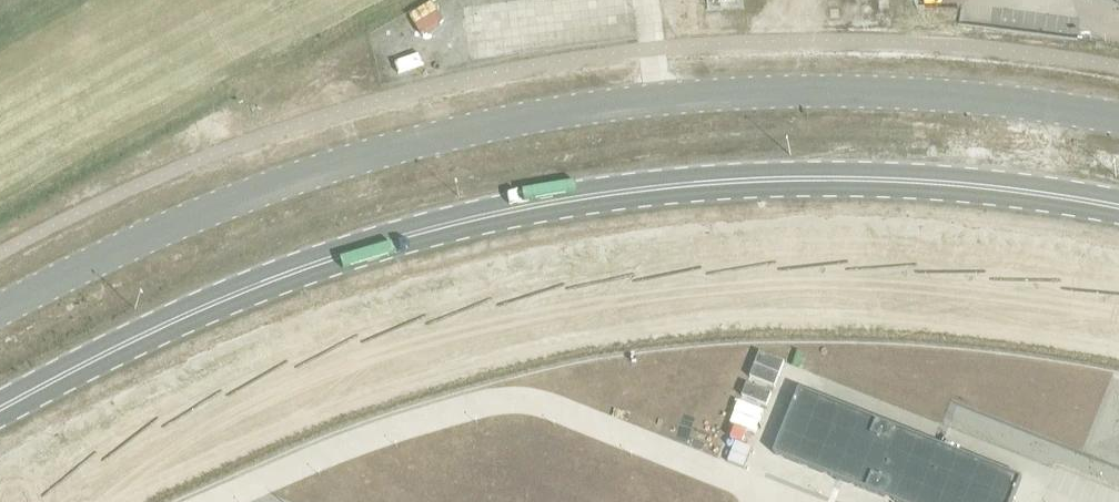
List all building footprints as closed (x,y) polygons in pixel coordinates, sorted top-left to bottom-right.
[(1099,3),(1114,13),(1118,15),(1118,0),(1096,0),(1099,3)] [(421,33),(443,21),(433,3),(411,15),(421,33)] [(399,73),(423,64),(416,44),(391,53),(399,73)] [(773,455),(893,501),(1012,501),(1021,479),(798,391),(773,455)]
